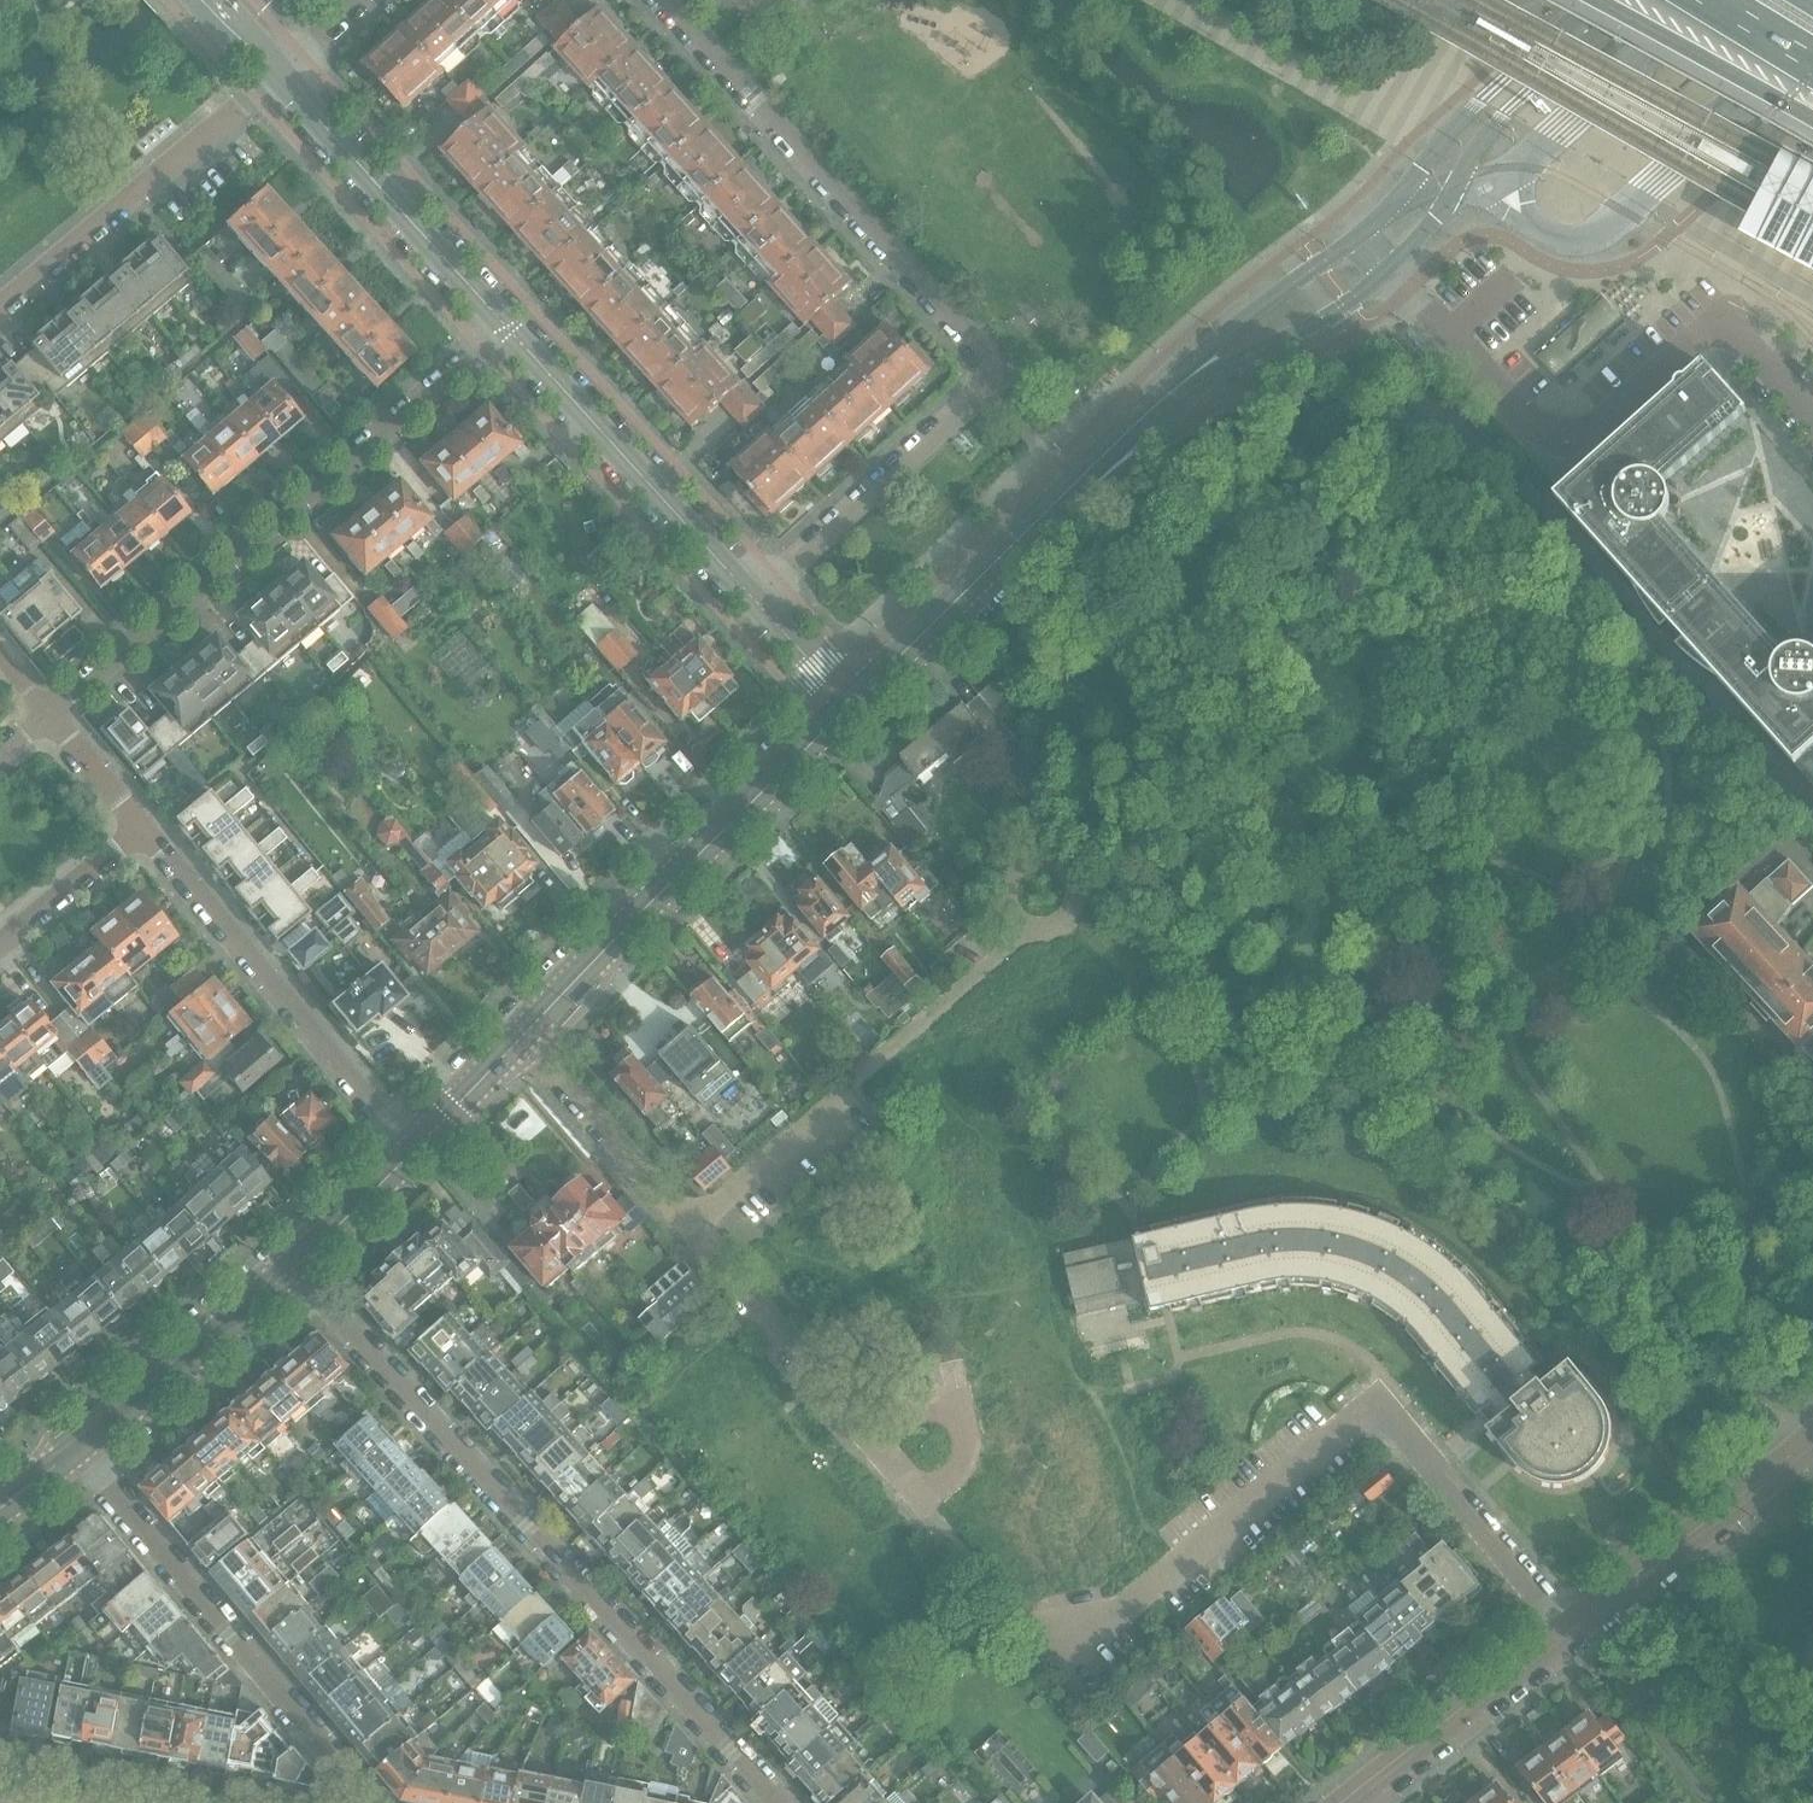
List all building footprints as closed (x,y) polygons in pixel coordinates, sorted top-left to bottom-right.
[(483,38),(449,0),(437,0),(423,13),(420,11),(408,22),(410,23),(404,28),(445,73),(454,65),(483,38)] [(523,2),(521,0),(449,0),(483,38),(523,2)] [(548,30),(569,11),(560,0),(547,11),(540,4),(529,14),(536,21),(539,19),(541,21),(540,22),(548,30)] [(601,9),(582,26),(562,45),(556,50),(592,89),(637,49),(631,42),(633,41),(622,30),(621,31),(601,9)] [(552,35),(562,45),(582,26),(573,16),(552,35)] [(543,35),(548,30),(540,22),(531,30),(538,38),(542,34),(543,35)] [(405,108),(445,73),(404,28),(383,47),(381,45),(369,56),(371,58),(365,64),(405,108)] [(549,42),(543,35),(542,34),(538,38),(523,51),(531,59),(549,42)] [(658,68),(656,70),(637,49),(592,89),(628,129),(673,88),(667,82),(669,80),(658,68)] [(517,72),(531,59),(523,51),(509,64),(517,72)] [(537,76),(553,61),(546,53),(526,71),(533,79),(529,83),(533,87),(540,80),(537,76)] [(489,98),(517,72),(509,64),(486,85),(478,76),(469,84),(467,83),(460,90),(470,101),(478,94),(476,93),(481,89),(489,98)] [(523,96),(533,87),(529,83),(533,79),(526,71),(496,98),(503,106),(519,92),(523,96)] [(449,99),(460,90),(454,84),(443,93),(449,99)] [(694,108),(692,109),(673,88),(628,129),(664,168),(708,127),(702,121),(704,119),(694,108)] [(457,112),(470,101),(460,90),(449,99),(447,101),(457,112)] [(586,103),(582,98),(576,91),(566,100),(577,112),(586,103)] [(489,109),(490,108),(481,98),(462,116),(470,126),(443,151),(447,155),(443,158),(455,171),(458,167),(480,191),(526,149),(489,109)] [(1650,108),(1636,120),(1644,129),(1657,117),(1650,108)] [(534,139),(544,130),(539,125),(530,134),(534,139)] [(727,149),(712,132),(708,127),(664,168),(700,207),(744,167),(738,161),(740,159),(729,147),(727,149)] [(1801,142),(1812,149),(1812,131),(1801,142)] [(624,140),(620,135),(618,134),(609,143),(615,148),(624,140)] [(570,162),(552,178),(526,149),(480,191),(483,194),(479,197),(491,210),(494,207),(515,230),(561,188),(579,172),(570,162)] [(1784,149),(1782,153),(1749,216),(1739,234),(1812,274),(1812,165),(1784,149)] [(765,186),(763,188),(744,167),(700,207),(735,246),(779,206),(773,200),(776,198),(765,186)] [(649,189),(657,181),(653,177),(644,185),(649,189)] [(617,207),(629,197),(618,185),(606,195),(617,207)] [(551,270),(598,228),(561,188),(515,230),(518,233),(515,237),(526,249),(530,246),(551,270)] [(290,218),(268,193),(264,189),(263,190),(264,191),(263,192),(227,226),(251,253),(290,218)] [(801,225),(799,227),(779,206),(735,246),(771,285),(815,245),(809,239),(811,237),(801,225)] [(686,227),(695,218),(691,214),(681,222),(686,227)] [(315,245),(294,222),(290,218),(251,253),(276,280),(315,245)] [(586,308),(633,266),(598,228),(551,270),(554,272),(550,276),(562,289),(566,285),(586,308)] [(189,272),(190,271),(162,237),(155,243),(152,240),(137,252),(175,298),(196,280),(189,272)] [(651,249),(646,243),(637,251),(642,257),(651,249)] [(339,272),(316,247),(315,245),(276,280),(301,307),(339,272)] [(812,320),(833,301),(851,285),(845,278),(847,277),(837,265),(835,267),(815,245),(771,285),(807,325),(812,320)] [(228,274),(226,271),(205,246),(194,256),(218,283),(228,274)] [(154,315),(175,298),(137,252),(122,265),(124,268),(118,273),(154,315)] [(239,265),(233,270),(238,276),(244,271),(239,265)] [(622,348),(669,306),(633,266),(586,308),(589,312),(586,315),(598,328),(601,325),(622,348)] [(362,297),(343,276),(339,272),(301,307),(326,334),(364,299),(362,297)] [(133,333),(154,315),(118,273),(112,278),(110,276),(95,288),(133,333)] [(254,305),(252,302),(228,274),(218,283),(244,314),(254,305)] [(738,312),(749,302),(727,278),(717,288),(738,312)] [(678,297),(688,288),(682,282),(673,290),(678,297)] [(111,350),(133,333),(95,288),(80,301),(82,304),(76,309),(111,350)] [(752,311),(767,297),(763,292),(747,306),(752,311)] [(1560,381),(1625,322),(1601,295),(1536,354),(1560,381)] [(388,326),(365,301),(364,299),(326,334),(350,360),(388,326)] [(842,312),(833,301),(812,320),(822,331),(842,312)] [(658,387),(704,345),(669,306),(622,348),(625,351),(622,354),(633,367),(637,364),(658,387)] [(91,368),(111,350),(76,309),(70,314),(67,311),(53,323),(91,368)] [(241,322),(234,314),(233,312),(213,329),(221,338),(241,322)] [(835,346),(856,327),(846,316),(824,335),(831,342),(835,346)] [(794,322),(792,323),(789,320),(780,328),(783,331),(766,347),(767,348),(764,351),(771,359),(802,331),(794,322)] [(714,337),(723,328),(718,322),(708,330),(714,337)] [(91,368),(53,323),(38,336),(41,339),(34,345),(37,348),(26,357),(48,383),(58,395),(91,368)] [(413,353),(392,330),(388,326),(350,360),(374,387),(412,353),(412,354),(413,353)] [(912,343),(907,348),(887,326),(848,361),(891,408),(894,405),(897,408),(910,397),(907,393),(930,372),(929,370),(933,367),(912,343)] [(264,351),(254,337),(246,328),(234,339),(253,360),(264,351)] [(299,358),(280,335),(275,330),(264,340),(288,368),(299,358)] [(824,335),(820,339),(812,331),(779,361),(787,369),(817,342),(823,349),(831,342),(824,335)] [(752,335),(735,351),(746,364),(764,348),(752,335)] [(845,337),(835,345),(840,350),(847,344),(847,339),(845,337)] [(742,383),(740,385),(704,345),(658,387),(661,391),(658,394),(670,407),(673,404),(694,426),(721,402),(731,413),(751,394),(742,383)] [(193,362),(202,355),(194,346),(185,353),(193,362)] [(764,351),(767,348),(766,347),(752,360),(743,368),(741,370),(749,379),(771,359),(764,351)] [(180,374),(193,362),(185,353),(172,364),(180,374)] [(266,355),(247,371),(259,386),(261,389),(248,400),(279,437),(280,436),(281,437),(292,428),(291,426),(300,418),(281,395),(292,386),(266,355)] [(48,383),(26,357),(15,367),(12,363),(6,368),(3,365),(0,368),(0,393),(25,423),(46,406),(39,398),(40,397),(37,393),(48,383)] [(322,385),(299,358),(288,368),(311,396),(322,385)] [(783,373),(787,369),(779,361),(776,364),(783,373)] [(868,429),(891,408),(848,361),(809,396),(851,443),(855,440),(858,443),(871,432),(868,429)] [(1697,560),(1662,521),(1666,516),(1668,511),(1670,506),(1670,500),(1669,495),(1667,489),(1664,485),(1743,413),(1744,414),(1747,412),(1703,363),(1554,497),(1672,629),(1700,658),(1795,764),(1812,748),(1812,652),(1808,650),(1805,649),(1801,649),(1797,649),(1793,650),(1789,651),(1786,653),(1782,655),(1721,586),(1697,560)] [(776,379),(783,373),(776,364),(769,371),(776,379)] [(765,389),(766,388),(776,379),(769,371),(758,381),(765,389)] [(151,398),(161,389),(152,379),(142,387),(151,398)] [(766,388),(765,389),(758,381),(752,386),(759,394),(759,395),(765,401),(772,395),(766,388)] [(233,383),(226,389),(235,401),(243,394),(233,383)] [(318,404),(330,394),(322,385),(311,396),(318,404)] [(138,409),(151,398),(142,387),(129,399),(138,409)] [(25,423),(0,393),(0,436),(4,441),(25,423)] [(761,405),(765,401),(759,395),(755,398),(761,405)] [(829,464),(851,443),(809,396),(771,431),(813,478),(816,476),(819,479),(832,467),(829,464)] [(240,406),(226,418),(256,455),(258,454),(259,455),(270,446),(269,445),(279,437),(248,400),(247,400),(245,402),(240,406)] [(744,427),(756,415),(747,405),(734,417),(744,427)] [(511,428),(507,431),(487,406),(477,414),(475,414),(466,421),(466,424),(465,425),(496,462),(514,448),(515,449),(513,451),(521,461),(529,454),(522,446),(521,447),(517,442),(521,439),(511,428)] [(195,408),(186,416),(203,437),(234,474),(242,467),(244,468),(254,459),(253,458),(256,455),(226,418),(223,416),(222,414),(209,425),(195,408)] [(146,417),(135,426),(143,436),(154,448),(163,440),(165,439),(163,436),(146,417)] [(475,480),(496,462),(465,425),(455,433),(453,433),(444,440),(444,442),(443,443),(475,480)] [(142,457),(154,448),(143,436),(135,426),(124,436),(139,454),(142,458),(142,457)] [(170,430),(163,436),(165,439),(172,447),(179,441),(170,430)] [(790,499),(813,478),(771,431),(731,467),(751,489),(746,493),(767,516),(771,512),(773,514),(777,511),(780,514),(793,502),(790,499)] [(182,451),(178,454),(211,493),(221,485),(222,486),(233,478),(231,476),(234,474),(203,437),(190,448),(188,446),(185,448),(182,451)] [(452,500),(475,480),(443,443),(434,451),(431,451),(423,457),(423,460),(421,462),(437,482),(436,483),(448,497),(449,496),(452,500)] [(139,454),(133,459),(143,470),(149,465),(142,457),(142,458),(139,454)] [(501,487),(508,481),(498,469),(491,475),(501,487)] [(43,488),(55,479),(48,470),(36,480),(43,488)] [(159,477),(136,496),(166,532),(168,530),(169,531),(179,523),(178,521),(188,513),(159,477)] [(129,490),(128,489),(119,478),(111,484),(122,496),(129,490)] [(33,497),(43,488),(36,480),(25,489),(33,497)] [(419,502),(417,503),(399,481),(388,489),(386,489),(378,496),(378,498),(377,499),(409,537),(421,527),(431,539),(441,531),(427,514),(428,514),(419,502)] [(480,505),(487,499),(476,486),(469,493),(480,505)] [(156,540),(166,532),(136,496),(115,514),(144,550),(146,549),(147,550),(157,541),(156,540)] [(387,555),(409,537),(377,499),(368,507),(364,507),(356,514),(356,517),(387,555)] [(11,514),(4,506),(0,509),(0,523),(11,514)] [(84,526),(90,521),(79,507),(73,513),(79,519),(84,526)] [(35,511),(24,521),(42,543),(53,534),(50,530),(35,511)] [(115,514),(94,531),(124,567),(132,560),(133,562),(143,553),(142,552),(144,550),(115,514)] [(483,537),(473,524),(466,515),(455,524),(473,546),(483,537)] [(24,521),(20,517),(9,526),(31,552),(42,543),(24,521)] [(364,574),(387,555),(356,517),(345,526),(342,526),(335,532),(334,535),(333,537),(348,556),(348,557),(360,571),(361,570),(364,574)] [(116,574),(124,567),(94,531),(91,534),(84,526),(79,519),(61,534),(54,526),(50,530),(53,534),(99,588),(106,582),(107,583),(117,575),(116,574)] [(462,557),(473,546),(455,524),(444,534),(462,557)] [(482,554),(489,545),(482,539),(474,547),(482,554)] [(413,561),(421,554),(411,543),(404,549),(413,561)] [(53,579),(55,577),(40,558),(26,569),(12,581),(22,592),(56,633),(81,613),(53,579)] [(333,573),(321,583),(302,561),(289,573),(290,575),(283,580),(282,582),(319,626),(353,598),(333,573)] [(391,579),(398,573),(389,561),(382,567),(391,579)] [(602,580),(614,569),(607,562),(595,573),(602,580)] [(611,590),(623,580),(614,569),(602,580),(611,590)] [(282,582),(283,580),(282,578),(268,590),(269,592),(262,598),(261,599),(298,644),(319,626),(282,582)] [(451,578),(434,593),(445,606),(462,590),(451,578)] [(22,592),(12,581),(0,592),(0,623),(3,621),(31,654),(56,633),(22,592)] [(261,599),(262,598),(261,596),(246,608),(248,610),(239,618),(256,638),(244,648),(265,672),(298,644),(261,599)] [(408,627),(400,618),(382,598),(366,611),(391,641),(408,627)] [(400,599),(391,606),(400,617),(409,610),(400,599)] [(614,672),(634,655),(590,604),(569,621),(614,672)] [(705,632),(711,627),(699,614),(693,620),(705,632)] [(244,648),(233,657),(214,635),(201,646),(203,648),(196,654),(194,656),(232,700),(265,672),(244,648)] [(729,678),(731,677),(697,636),(671,659),(714,709),(731,694),(738,688),(729,678)] [(194,656),(196,654),(194,652),(180,664),(182,666),(175,672),(173,673),(211,718),(232,700),(194,656)] [(332,673),(348,660),(341,652),(325,665),(332,673)] [(698,723),(714,709),(671,659),(655,672),(646,661),(640,675),(679,721),(689,713),(698,723)] [(173,673),(175,672),(173,670),(159,682),(161,684),(151,692),(168,712),(157,721),(177,746),(211,718),(173,673)] [(997,716),(1013,703),(996,683),(980,696),(997,716)] [(662,743),(615,689),(591,710),(600,720),(600,719),(639,763),(640,762),(643,766),(647,766),(654,760),(656,756),(652,751),(662,743)] [(1014,738),(997,716),(980,696),(966,707),(990,736),(1001,749),(999,751),(1004,758),(1000,761),(1042,812),(1062,795),(1014,738)] [(600,720),(591,710),(586,704),(553,733),(551,728),(554,726),(535,705),(528,711),(551,738),(558,745),(562,742),(569,750),(578,760),(587,752),(615,783),(616,782),(619,784),(624,786),(632,779),(632,774),(630,771),(639,763),(600,719),(600,720)] [(956,764),(990,736),(966,707),(902,760),(905,763),(886,778),(880,797),(872,805),(879,814),(882,811),(911,847),(928,834),(898,797),(919,781),(921,780),(921,779),(930,771),(931,772),(936,768),(935,767),(949,756),(956,764)] [(157,721),(145,731),(127,709),(118,716),(117,714),(99,729),(140,777),(142,776),(177,746),(157,721)] [(1019,724),(1013,730),(1019,737),(1025,732),(1019,724)] [(252,756),(268,743),(261,735),(245,748),(252,756)] [(558,759),(569,750),(562,742),(558,745),(551,738),(545,743),(558,759)] [(297,763),(311,752),(301,741),(287,752),(297,763)] [(177,770),(189,760),(178,747),(166,757),(177,770)] [(384,760),(383,765),(385,769),(388,772),(390,774),(394,777),(399,777),(403,775),(405,772),(405,767),(403,763),(401,760),(398,757),(395,755),(390,755),(386,757),(384,760)] [(578,774),(573,768),(568,762),(554,775),(556,778),(547,786),(586,832),(589,830),(593,830),(599,825),(600,820),(611,811),(579,773),(578,774)] [(472,778),(472,779),(460,764),(451,772),(486,813),(493,807),(496,805),(472,778)] [(500,815),(515,803),(485,767),(472,778),(496,805),(493,807),(500,815)] [(262,774),(255,780),(261,788),(268,781),(262,774)] [(140,777),(137,780),(146,792),(151,787),(142,776),(140,777)] [(579,839),(586,832),(547,786),(536,795),(541,814),(531,823),(560,856),(579,839)] [(245,788),(233,797),(242,807),(244,806),(253,798),(245,788)] [(231,817),(242,807),(233,797),(222,806),(209,791),(174,819),(182,828),(180,830),(190,842),(227,812),(231,817)] [(243,832),(231,817),(227,812),(190,842),(199,853),(201,851),(208,860),(243,832)] [(509,833),(507,834),(493,819),(474,836),(478,841),(473,845),(517,896),(533,883),(524,873),(534,864),(523,852),(524,850),(509,833)] [(438,899),(419,916),(451,954),(453,951),(458,950),(461,948),(463,943),(476,932),(460,913),(464,909),(444,886),(448,883),(448,882),(413,842),(395,821),(380,822),(376,837),(381,843),(396,841),(438,891),(434,894),(438,899)] [(278,828),(266,837),(275,848),(276,847),(286,838),(278,828)] [(223,882),(260,852),(255,847),(243,832),(208,860),(215,868),(213,870),(223,882)] [(501,910),(517,896),(473,845),(462,833),(438,854),(421,835),(413,842),(448,882),(453,877),(470,896),(471,895),(483,909),(492,900),(501,910)] [(266,837),(255,847),(260,852),(263,857),(275,848),(266,837)] [(900,902),(871,867),(855,848),(846,856),(840,848),(828,858),(834,865),(830,868),(873,919),(884,910),(887,913),(900,902)] [(895,848),(871,867),(900,902),(910,913),(921,904),(923,906),(935,896),(933,893),(941,887),(940,886),(940,885),(910,849),(902,856),(895,848)] [(276,872),(263,857),(260,852),(223,882),(232,893),(234,892),(242,901),(276,872)] [(1695,933),(1756,1000),(1751,1004),(1768,1022),(1773,1017),(1797,1043),(1795,1044),(1795,1053),(1802,1059),(1812,1060),(1812,1061),(1812,971),(1810,974),(1771,934),(1786,910),(1806,890),(1781,865),(1761,885),(1762,887),(1743,906),(1733,896),(1695,933)] [(311,868),(300,878),(308,888),(320,878),(311,868)] [(297,897),(308,888),(300,878),(289,887),(276,872),(242,901),(248,909),(246,910),(256,922),(293,892),(297,897)] [(365,894),(369,890),(359,877),(342,891),(374,930),(386,921),(365,894)] [(840,924),(847,918),(817,880),(815,882),(810,881),(806,885),(806,890),(796,899),(830,942),(845,930),(840,924)] [(310,913),(297,897),(293,892),(256,922),(265,934),(267,932),(275,941),(310,913)] [(176,957),(185,949),(140,893),(129,902),(127,899),(115,909),(116,911),(115,913),(154,960),(169,948),(176,957)] [(349,917),(354,912),(339,893),(314,914),(328,931),(319,939),(313,933),(289,952),(302,968),(309,962),(339,999),(332,1004),(355,1032),(376,1014),(379,1018),(405,997),(380,967),(381,967),(379,965),(367,975),(345,947),(362,933),(349,917)] [(770,928),(765,932),(767,935),(794,964),(799,970),(812,984),(835,963),(788,912),(779,920),(775,919),(770,923),(770,928)] [(129,980),(154,960),(115,913),(106,920),(104,918),(90,929),(93,932),(91,932),(100,944),(129,980)] [(449,955),(451,954),(419,916),(390,940),(406,958),(410,955),(426,974),(439,963),(443,962),(446,960),(449,955)] [(799,970),(794,964),(767,935),(764,938),(759,938),(754,942),(753,947),(750,950),(752,953),(747,957),(779,994),(788,986),(785,982),(793,975),(799,970)] [(134,986),(129,980),(100,944),(91,951),(89,949),(74,961),(111,1005),(134,986)] [(849,962),(835,945),(828,951),(842,968),(849,962)] [(912,995),(925,985),(893,949),(881,960),(892,973),(912,995)] [(760,1010),(779,994),(747,957),(735,968),(738,971),(731,977),(760,1010)] [(87,1025),(111,1005),(74,961),(61,972),(63,974),(52,983),(71,1005),(59,1015),(78,1039),(100,1065),(112,1055),(90,1029),(87,1025)] [(211,980),(208,982),(195,967),(172,987),(177,993),(184,1002),(170,1014),(188,1036),(229,1002),(222,993),(225,991),(214,979),(212,981),(211,980)] [(914,998),(912,995),(892,973),(873,990),(895,1014),(914,998)] [(783,1041),(754,1008),(736,988),(729,994),(715,978),(708,984),(700,986),(695,990),(693,997),(732,1041),(754,1023),(762,1033),(760,1035),(773,1050),(783,1041)] [(150,1001),(161,1014),(181,998),(177,993),(172,987),(170,985),(150,1001)] [(29,1002),(25,1005),(21,1001),(9,1011),(12,1015),(8,1019),(34,1052),(44,1064),(47,1068),(67,1051),(98,1089),(111,1079),(103,1069),(100,1065),(78,1039),(59,1015),(47,1024),(29,1002)] [(239,1008),(236,1011),(229,1002),(188,1036),(206,1058),(203,1060),(179,1082),(181,1084),(180,1085),(185,1090),(177,1097),(181,1101),(189,1093),(190,1094),(195,1090),(214,1072),(221,1065),(219,1063),(237,1050),(228,1040),(248,1024),(247,1023),(249,1021),(239,1008)] [(162,1020),(159,1016),(157,1014),(151,1020),(155,1025),(162,1020)] [(34,1052),(8,1019),(6,1020),(5,1019),(0,1023),(0,1052),(13,1068),(27,1085),(32,1080),(29,1076),(44,1064),(34,1052)] [(679,1040),(661,1056),(686,1084),(699,1097),(703,1102),(707,1106),(738,1078),(730,1069),(693,1027),(692,1029),(686,1027),(679,1034),(679,1040)] [(179,1042),(181,1040),(177,1035),(165,1045),(169,1050),(170,1051),(180,1043),(179,1042)] [(266,1042),(264,1044),(257,1036),(239,1052),(237,1050),(219,1063),(221,1065),(214,1072),(195,1090),(203,1099),(229,1078),(239,1091),(280,1058),(266,1042)] [(855,1041),(842,1052),(853,1065),(866,1053),(855,1041)] [(171,1057),(183,1047),(180,1043),(170,1051),(169,1050),(167,1052),(171,1057)] [(634,1056),(633,1057),(625,1049),(612,1060),(620,1069),(612,1076),(659,1129),(669,1120),(658,1107),(670,1096),(634,1056)] [(13,1068),(0,1052),(0,1097),(5,1103),(6,1103),(27,1086),(26,1085),(27,1085),(13,1068)] [(319,1131),(332,1120),(310,1093),(284,1114),(283,1112),(279,1115),(307,1148),(308,1147),(310,1149),(322,1140),(320,1136),(321,1135),(319,1131)] [(175,1129),(182,1122),(172,1111),(165,1118),(175,1129)] [(135,1134),(147,1124),(138,1114),(126,1123),(135,1134)] [(304,1153),(293,1141),(269,1117),(247,1138),(277,1169),(282,1165),(286,1170),(289,1167),(293,1167),(301,1159),(301,1155),(304,1153)] [(715,1147),(726,1159),(736,1150),(716,1126),(705,1136),(715,1147)] [(270,1181),(231,1136),(227,1131),(222,1135),(232,1147),(229,1150),(233,1155),(220,1167),(249,1200),(251,1198),(256,1198),(261,1193),(261,1189),(270,1181)] [(102,1142),(90,1153),(100,1164),(113,1153),(102,1142)] [(731,1165),(726,1159),(715,1147),(688,1169),(705,1187),(731,1165)] [(116,1172),(126,1162),(120,1156),(110,1165),(116,1172)] [(74,1189),(84,1181),(73,1167),(63,1175),(74,1189)] [(245,1203),(249,1200),(220,1167),(208,1177),(205,1173),(200,1177),(194,1169),(189,1173),(228,1219),(236,1212),(240,1212),(245,1208),(245,1203)] [(218,1227),(228,1219),(189,1173),(184,1176),(192,1185),(187,1188),(190,1193),(177,1205),(206,1238),(209,1236),(214,1236),(219,1232),(218,1227)] [(98,1175),(87,1183),(94,1193),(103,1186),(103,1180),(98,1175)] [(600,1189),(594,1194),(583,1181),(558,1203),(562,1207),(601,1253),(617,1239),(612,1232),(622,1223),(630,1233),(647,1219),(627,1195),(615,1205),(600,1189)] [(1476,1416),(1478,1415),(1479,1415),(1482,1413),(1488,1419),(1492,1425),(1489,1427),(1489,1428),(1487,1429),(1499,1444),(1504,1440),(1511,1449),(1506,1453),(1517,1466),(1523,1473),(1527,1468),(1530,1471),(1534,1473),(1537,1475),(1541,1477),(1545,1478),(1553,1480),(1557,1480),(1561,1480),(1565,1480),(1569,1479),(1573,1478),(1577,1477),(1580,1475),(1584,1473),(1587,1471),(1591,1468),(1593,1465),(1596,1462),(1599,1459),(1601,1455),(1602,1452),(1604,1448),(1605,1444),(1606,1440),(1606,1436),(1607,1432),(1606,1428),(1606,1424),(1605,1420),(1603,1416),(1602,1412),(1600,1409),(1605,1406),(1601,1399),(1590,1385),(1585,1389),(1577,1380),(1582,1376),(1571,1362),(1542,1385),(1531,1371),(1544,1361),(1532,1347),(1527,1350),(1520,1341),(1525,1338),(1503,1311),(1498,1315),(1491,1306),(1495,1302),(1476,1278),(1466,1267),(1461,1272),(1453,1264),(1457,1259),(1437,1243),(1412,1228),(1410,1233),(1399,1228),(1402,1223),(1387,1216),(1382,1215),(1380,1221),(1369,1217),(1371,1211),(1350,1205),(1348,1211),(1337,1209),(1338,1203),(1311,1200),(1283,1200),(1284,1206),(1272,1207),(1272,1201),(1244,1206),(1227,1210),(1228,1216),(1217,1219),(1216,1213),(1182,1221),(1183,1227),(1172,1229),(1171,1223),(1152,1228),(1153,1234),(1063,1255),(1078,1316),(1149,1299),(1151,1311),(1159,1309),(1157,1301),(1169,1299),(1172,1312),(1190,1308),(1189,1302),(1200,1299),(1202,1305),(1236,1298),(1234,1291),(1245,1289),(1247,1295),(1264,1291),(1279,1288),(1279,1282),(1290,1280),(1291,1286),(1306,1287),(1322,1288),(1323,1282),(1334,1284),(1333,1290),(1348,1295),(1362,1300),(1365,1295),(1376,1300),(1373,1305),(1386,1314),(1398,1323),(1404,1318),(1411,1327),(1406,1331),(1417,1343),(1428,1357),(1433,1353),(1440,1362),(1435,1366),(1457,1392),(1462,1388),(1469,1398),(1464,1401),(1476,1416)] [(25,1217),(15,1204),(0,1216),(10,1229),(25,1217)] [(162,1211),(158,1214),(151,1205),(145,1210),(152,1219),(152,1220),(185,1257),(193,1250),(198,1250),(203,1245),(203,1241),(206,1238),(177,1205),(166,1216),(162,1211)] [(576,1274),(601,1253),(562,1207),(552,1215),(546,1214),(536,1221),(536,1227),(571,1268),(576,1274)] [(54,1213),(46,1219),(56,1232),(64,1225),(54,1213)] [(472,1221),(458,1234),(445,1219),(429,1236),(431,1239),(425,1244),(454,1276),(459,1280),(476,1264),(489,1279),(498,1271),(509,1262),(493,1245),(472,1221)] [(176,1265),(185,1257),(152,1220),(144,1226),(148,1231),(134,1243),(164,1276),(168,1273),(171,1273),(176,1269),(176,1265)] [(563,1275),(571,1268),(536,1227),(512,1247),(547,1289),(563,1276),(563,1275)] [(34,1229),(23,1238),(32,1248),(42,1240),(34,1229)] [(0,1231),(0,1253),(12,1243),(1,1230),(0,1231)] [(134,1243),(124,1252),(111,1235),(100,1244),(142,1294),(150,1287),(155,1287),(161,1282),(161,1279),(164,1276),(134,1243)] [(422,1240),(415,1239),(405,1249),(406,1254),(400,1259),(432,1295),(454,1276),(425,1244),(422,1240)] [(133,1301),(142,1294),(100,1244),(91,1251),(101,1263),(104,1268),(92,1278),(121,1312),(123,1309),(127,1310),(133,1305),(133,1301)] [(412,1313),(432,1295),(400,1259),(395,1264),(390,1262),(379,1272),(381,1279),(384,1282),(412,1313)] [(654,1311),(696,1274),(685,1262),(643,1298),(654,1311)] [(670,1335),(715,1297),(696,1274),(654,1311),(651,1313),(657,1320),(670,1335)] [(118,1315),(121,1312),(92,1278),(80,1289),(76,1284),(71,1288),(64,1280),(60,1284),(100,1330),(108,1323),(112,1324),(117,1319),(118,1315)] [(583,1297),(590,1291),(578,1279),(571,1284),(583,1297)] [(412,1313),(384,1282),(379,1287),(376,1283),(362,1295),(363,1301),(378,1317),(377,1318),(395,1337),(417,1318),(412,1313)] [(91,1337),(100,1330),(60,1284),(56,1287),(62,1295),(57,1299),(61,1304),(49,1313),(78,1347),(81,1345),(85,1345),(90,1341),(91,1337)] [(442,1305),(450,1315),(457,1308),(449,1299),(442,1305)] [(78,1347),(49,1313),(45,1307),(27,1321),(21,1314),(17,1318),(16,1318),(56,1365),(64,1359),(67,1359),(74,1354),(74,1350),(78,1347)] [(16,1318),(17,1318),(10,1309),(5,1313),(18,1330),(13,1333),(17,1338),(5,1348),(33,1382),(35,1381),(40,1381),(46,1376),(47,1372),(56,1365),(16,1318)] [(657,1320),(651,1313),(649,1311),(642,1318),(649,1326),(657,1320)] [(450,1315),(430,1333),(430,1334),(424,1338),(410,1350),(423,1363),(428,1363),(434,1369),(470,1336),(450,1315)] [(663,1342),(670,1335),(657,1320),(649,1326),(663,1342)] [(454,1389),(493,1353),(502,1344),(483,1323),(470,1336),(434,1369),(439,1374),(437,1380),(449,1393),(454,1389)] [(430,1334),(430,1333),(423,1326),(418,1331),(419,1332),(424,1338),(430,1334)] [(328,1387),(350,1368),(319,1332),(317,1334),(314,1334),(307,1340),(307,1343),(304,1346),(305,1347),(298,1353),(328,1387)] [(5,1348),(0,1341),(0,1387),(11,1400),(19,1393),(23,1394),(29,1389),(30,1385),(33,1382),(5,1348)] [(528,1359),(534,1353),(527,1346),(511,1360),(518,1368),(528,1359)] [(539,1348),(534,1353),(528,1359),(537,1369),(549,1358),(539,1348)] [(324,1390),(328,1387),(298,1353),(291,1359),(290,1358),(287,1360),(284,1360),(277,1366),(276,1369),(275,1370),(311,1411),(329,1396),(324,1390)] [(475,1408),(511,1374),(493,1353),(454,1389),(466,1403),(470,1402),(475,1408)] [(296,1424),(311,1411),(275,1370),(273,1372),(270,1372),(264,1377),(262,1382),(260,1384),(261,1384),(254,1390),(284,1425),(292,1418),(296,1424)] [(530,1395),(511,1374),(475,1408),(480,1413),(479,1418),(491,1430),(495,1428),(530,1395)] [(1,1412),(4,1410),(4,1405),(11,1400),(0,1387),(0,1412),(1,1412)] [(277,1431),(284,1425),(254,1390),(246,1397),(245,1396),(244,1397),(240,1398),(233,1404),(232,1408),(231,1409),(262,1444),(263,1443),(268,1448),(282,1436),(277,1431)] [(512,1440),(517,1445),(563,1402),(554,1392),(543,1402),(534,1391),(530,1395),(495,1428),(507,1441),(508,1440),(512,1440)] [(608,1399),(600,1405),(610,1416),(617,1409),(608,1399)] [(561,1423),(572,1412),(563,1402),(517,1445),(522,1450),(521,1456),(520,1457),(532,1469),(571,1433),(561,1423)] [(359,1423),(366,1417),(353,1403),(346,1409),(359,1423)] [(267,1449),(262,1444),(231,1409),(229,1410),(226,1410),(219,1416),(219,1419),(209,1428),(240,1463),(261,1487),(268,1480),(247,1457),(249,1455),(253,1461),(267,1449)] [(383,1428),(381,1430),(379,1428),(378,1425),(373,1419),(371,1419),(367,1416),(366,1417),(359,1423),(348,1434),(341,1441),(335,1447),(347,1460),(341,1465),(350,1475),(353,1472),(356,1469),(391,1437),(383,1428)] [(341,1441),(348,1434),(334,1420),(327,1426),(341,1441)] [(240,1463),(209,1428),(200,1435),(196,1436),(189,1442),(189,1445),(187,1447),(219,1482),(220,1481),(225,1486),(236,1476),(231,1471),(240,1463)] [(601,1444),(612,1434),(608,1428),(596,1438),(601,1444)] [(555,1487),(590,1454),(571,1433),(532,1469),(544,1482),(545,1482),(550,1482),(555,1487)] [(606,1452),(619,1442),(612,1434),(601,1444),(606,1452)] [(397,1448),(399,1446),(391,1437),(356,1469),(353,1472),(350,1475),(358,1483),(364,1478),(377,1492),(409,1461),(407,1459),(407,1456),(403,1451),(399,1451),(397,1448)] [(317,1462),(326,1454),(317,1443),(307,1452),(317,1462)] [(216,1524),(229,1513),(215,1495),(221,1489),(217,1484),(219,1482),(187,1447),(185,1448),(182,1448),(175,1455),(174,1458),(165,1466),(216,1524)] [(314,1465),(304,1453),(288,1467),(299,1478),(314,1465)] [(570,1510),(609,1474),(590,1454),(555,1487),(560,1493),(558,1498),(570,1510)] [(424,1473),(422,1475),(409,1461),(377,1492),(397,1514),(432,1481),(424,1473)] [(216,1524),(165,1466),(162,1468),(161,1466),(147,1478),(149,1479),(144,1484),(143,1491),(171,1523),(190,1546),(216,1524)] [(1373,1502),(1395,1484),(1383,1468),(1360,1487),(1372,1501),(1373,1502)] [(628,1495),(609,1474),(570,1510),(581,1523),(587,1523),(592,1528),(628,1495)] [(607,1552),(647,1515),(652,1510),(643,1499),(655,1489),(645,1478),(628,1495),(592,1528),(597,1534),(596,1540),(607,1552)] [(438,1492),(440,1490),(432,1481),(397,1514),(418,1535),(450,1505),(448,1503),(448,1501),(443,1495),(440,1494),(438,1492)] [(314,1487),(306,1494),(315,1505),(323,1498),(314,1487)] [(1372,1501),(1360,1487),(1337,1506),(1339,1508),(1344,1513),(1349,1520),(1372,1501)] [(262,1524),(270,1516),(257,1503),(249,1511),(262,1524)] [(459,1507),(456,1507),(453,1504),(450,1505),(418,1535),(412,1541),(422,1553),(428,1553),(435,1547),(442,1554),(472,1526),(464,1516),(463,1512),(459,1507)] [(336,1528),(345,1520),(335,1508),(325,1517),(336,1528)] [(1339,1508),(1330,1515),(1334,1521),(1344,1513),(1339,1508)] [(658,1526),(647,1515),(607,1552),(620,1565),(626,1564),(630,1569),(666,1536),(687,1517),(686,1515),(688,1514),(683,1509),(670,1522),(666,1518),(658,1526)] [(190,1546),(208,1568),(235,1546),(248,1535),(229,1513),(216,1524),(190,1546)] [(149,1573),(101,1517),(96,1516),(80,1529),(82,1530),(73,1537),(72,1538),(103,1576),(99,1579),(109,1592),(116,1601),(120,1597),(149,1573)] [(684,1555),(691,1548),(681,1537),(690,1528),(688,1525),(692,1522),(687,1517),(666,1536),(630,1569),(635,1575),(634,1580),(644,1592),(684,1555)] [(338,1529),(346,1537),(354,1530),(346,1522),(338,1529)] [(295,1525),(273,1544),(281,1553),(302,1534),(295,1525)] [(486,1538),(483,1537),(472,1526),(442,1554),(427,1568),(433,1574),(441,1566),(445,1569),(451,1564),(462,1577),(493,1548),(491,1546),(490,1542),(486,1538)] [(1418,1533),(1406,1543),(1421,1560),(1460,1608),(1482,1589),(1479,1585),(1476,1581),(1476,1580),(1474,1577),(1478,1575),(1457,1549),(1453,1552),(1451,1549),(1450,1550),(1447,1546),(1446,1546),(1443,1542),(1431,1552),(1427,1547),(1428,1546),(1418,1533)] [(72,1538),(73,1537),(72,1537),(71,1537),(50,1554),(81,1593),(99,1579),(103,1576),(72,1538)] [(1460,1608),(1421,1560),(1406,1543),(1401,1537),(1392,1544),(1403,1558),(1401,1559),(1409,1569),(1398,1578),(1398,1579),(1438,1626),(1460,1608)] [(271,1561),(262,1551),(252,1538),(211,1572),(224,1587),(226,1585),(233,1594),(271,1561)] [(1306,1560),(1292,1543),(1280,1553),(1294,1570),(1306,1560)] [(499,1553),(496,1552),(493,1548),(462,1577),(461,1579),(473,1592),(466,1598),(474,1607),(483,1599),(514,1571),(505,1561),(503,1557),(499,1553)] [(376,1574),(383,1568),(369,1552),(362,1559),(376,1574)] [(59,1610),(81,1593),(50,1554),(28,1571),(59,1610)] [(667,1608),(703,1576),(684,1555),(644,1592),(655,1603),(655,1602),(663,1603),(667,1608)] [(302,1557),(291,1565),(299,1574),(309,1566),(302,1557)] [(251,1615),(289,1583),(271,1561),(233,1594),(241,1603),(240,1607),(245,1612),(249,1613),(251,1615)] [(748,1561),(744,1565),(750,1572),(754,1568),(748,1561)] [(723,1566),(720,1563),(707,1574),(711,1577),(723,1566)] [(396,1598),(403,1591),(383,1568),(376,1574),(396,1598)] [(59,1611),(59,1610),(28,1571),(6,1588),(38,1628),(59,1611)] [(528,1583),(524,1582),(514,1571),(483,1599),(474,1607),(469,1612),(474,1617),(483,1609),(486,1612),(490,1608),(503,1621),(534,1593),(532,1591),(531,1587),(528,1583)] [(125,1630),(167,1595),(149,1573),(120,1597),(116,1601),(105,1610),(101,1613),(89,1623),(99,1634),(114,1621),(123,1632),(125,1630)] [(320,1576),(310,1584),(319,1595),(323,1591),(326,1589),(329,1586),(320,1576)] [(682,1633),(722,1597),(718,1592),(703,1576),(667,1608),(672,1613),(672,1620),(671,1621),(682,1633)] [(1398,1579),(1398,1578),(1376,1596),(1416,1644),(1438,1626),(1398,1579)] [(269,1637),(308,1605),(289,1583),(251,1615),(253,1617),(252,1621),(257,1627),(261,1627),(269,1637)] [(376,1586),(363,1598),(380,1618),(394,1605),(391,1602),(377,1585),(376,1586)] [(1331,1606),(1340,1599),(1329,1586),(1321,1593),(1331,1606)] [(15,1646),(38,1628),(6,1588),(5,1587),(0,1591),(0,1626),(15,1646)] [(722,1597),(729,1591),(725,1587),(718,1592),(722,1597)] [(318,1608),(332,1596),(326,1589),(323,1591),(319,1595),(312,1601),(318,1608)] [(1416,1644),(1376,1596),(1374,1598),(1369,1591),(1348,1608),(1356,1618),(1359,1621),(1365,1628),(1393,1662),(1416,1644)] [(109,1592),(94,1604),(101,1613),(105,1610),(116,1601),(109,1592)] [(540,1598),(537,1597),(534,1593),(503,1621),(494,1629),(514,1652),(555,1616),(546,1606),(545,1602),(540,1598)] [(1231,1602),(1228,1604),(1224,1600),(1188,1630),(1214,1661),(1235,1644),(1230,1638),(1236,1633),(1242,1639),(1263,1621),(1239,1593),(1230,1601),(1231,1602)] [(150,1644),(184,1615),(167,1595),(125,1630),(123,1632),(142,1653),(151,1645),(150,1644)] [(706,1650),(741,1617),(722,1597),(682,1633),(693,1644),(701,1644),(706,1650)] [(746,1613),(756,1604),(753,1600),(743,1609),(746,1613)] [(1324,1609),(1316,1600),(1297,1616),(1304,1625),(1324,1609)] [(386,1613),(394,1623),(408,1612),(399,1602),(386,1613)] [(760,1608),(757,1605),(756,1604),(746,1613),(750,1618),(760,1608)] [(287,1659),(326,1626),(308,1605),(269,1637),(278,1647),(277,1651),(282,1656),(286,1657),(287,1659)] [(77,1615),(69,1621),(78,1632),(85,1626),(77,1615)] [(150,1644),(151,1645),(170,1669),(171,1668),(178,1663),(182,1667),(189,1675),(214,1680),(244,1686),(184,1615),(150,1644)] [(527,1659),(533,1653),(546,1667),(576,1639),(573,1635),(572,1632),(567,1628),(565,1627),(555,1616),(517,1649),(527,1659)] [(720,1674),(760,1639),(741,1617),(706,1650),(710,1655),(711,1662),(710,1663),(720,1674)] [(1393,1662),(1365,1628),(1359,1621),(1323,1648),(1329,1656),(1357,1690),(1393,1662)] [(442,1622),(427,1635),(434,1643),(441,1636),(449,1630),(442,1622)] [(352,1642),(368,1629),(363,1623),(348,1636),(352,1642)] [(21,1653),(20,1653),(15,1646),(0,1626),(0,1669),(21,1653)] [(306,1681),(344,1648),(326,1626),(287,1659),(289,1661),(289,1665),(294,1671),(298,1671),(306,1681)] [(403,1639),(408,1646),(421,1635),(415,1629),(403,1639)] [(563,1658),(585,1682),(615,1655),(592,1631),(563,1658)] [(797,1643),(793,1646),(800,1653),(812,1642),(806,1634),(797,1643)] [(436,1646),(454,1666),(461,1659),(441,1636),(434,1643),(436,1646)] [(784,1654),(788,1650),(793,1646),(797,1643),(791,1636),(781,1645),(781,1646),(779,1648),(784,1654)] [(743,1691),(779,1659),(760,1639),(720,1674),(731,1686),(732,1685),(738,1685),(742,1691),(743,1691)] [(1272,1658),(1280,1652),(1270,1640),(1262,1646),(1272,1658)] [(357,1648),(358,1647),(354,1642),(345,1649),(344,1648),(306,1681),(314,1691),(314,1694),(319,1700),(322,1700),(324,1702),(363,1670),(353,1659),(360,1652),(357,1648)] [(20,1653),(21,1653),(25,1659),(32,1667),(38,1663),(26,1648),(20,1653)] [(434,1648),(420,1660),(431,1673),(446,1661),(434,1648)] [(748,1703),(747,1703),(757,1715),(780,1695),(795,1682),(807,1672),(788,1650),(784,1654),(779,1659),(743,1691),(747,1696),(748,1703)] [(615,1655),(585,1682),(580,1687),(602,1711),(637,1680),(615,1655)] [(1168,1655),(1147,1674),(1155,1683),(1176,1665),(1168,1655)] [(96,1673),(99,1658),(88,1656),(82,1685),(65,1682),(53,1740),(72,1744),(73,1740),(82,1741),(93,1688),(96,1673)] [(1357,1690),(1329,1656),(1318,1664),(1313,1656),(1296,1669),(1301,1676),(1292,1683),(1320,1718),(1357,1690)] [(126,1674),(129,1663),(99,1658),(96,1673),(105,1675),(107,1670),(126,1674)] [(27,1671),(32,1667),(25,1659),(20,1663),(27,1671)] [(474,1689),(481,1682),(462,1660),(461,1659),(454,1666),(474,1689)] [(1255,1712),(1283,1745),(1320,1718),(1292,1683),(1290,1685),(1284,1678),(1273,1688),(1249,1659),(1234,1671),(1263,1706),(1255,1712)] [(155,1680),(157,1669),(129,1663),(126,1674),(155,1680)] [(178,1663),(171,1668),(173,1670),(177,1672),(182,1667),(178,1663)] [(158,1670),(156,1679),(164,1681),(166,1672),(158,1670)] [(381,1692),(363,1670),(324,1702),(326,1705),(326,1709),(331,1715),(334,1715),(342,1725),(381,1692)] [(47,1734),(58,1677),(28,1671),(17,1728),(18,1728),(17,1733),(36,1737),(37,1732),(47,1734)] [(860,1679),(862,1678),(856,1671),(854,1672),(853,1671),(843,1680),(851,1689),(861,1681),(860,1679)] [(1123,1695),(1134,1707),(1156,1689),(1145,1677),(1123,1695)] [(482,1684),(481,1682),(474,1689),(473,1689),(483,1700),(492,1694),(482,1684)] [(813,1703),(822,1695),(814,1685),(804,1693),(795,1682),(780,1695),(757,1715),(754,1718),(765,1731),(766,1730),(772,1730),(777,1736),(813,1703)] [(655,1733),(668,1714),(639,1683),(635,1706),(621,1704),(618,1726),(630,1728),(631,1723),(652,1738),(655,1733)] [(360,1747),(399,1714),(409,1706),(391,1684),(381,1692),(342,1725),(350,1734),(350,1738),(355,1744),(359,1745),(360,1747)] [(248,1701),(252,1696),(244,1686),(241,1699),(248,1701)] [(1260,1765),(1283,1745),(1255,1712),(1234,1687),(1223,1695),(1229,1703),(1217,1714),(1260,1765)] [(111,1752),(112,1747),(122,1693),(93,1688),(82,1741),(94,1744),(93,1748),(111,1752)] [(507,1700),(498,1689),(485,1700),(495,1711),(507,1700)] [(139,1758),(151,1699),(122,1693),(112,1747),(122,1750),(121,1754),(139,1758)] [(831,1723),(840,1715),(822,1695),(813,1703),(777,1736),(782,1741),(782,1747),(781,1748),(791,1760),(828,1726),(831,1723)] [(253,1713),(260,1707),(256,1701),(252,1696),(248,1701),(241,1699),(239,1710),(253,1713)] [(151,1699),(139,1758),(157,1761),(158,1757),(168,1759),(179,1705),(151,1699)] [(485,1702),(476,1711),(489,1725),(497,1716),(485,1702)] [(198,1765),(209,1711),(179,1705),(168,1759),(168,1763),(187,1767),(188,1763),(198,1765)] [(1237,1785),(1260,1765),(1217,1714),(1210,1706),(1203,1712),(1199,1715),(1206,1723),(1193,1733),(1237,1785)] [(263,1709),(260,1707),(253,1713),(239,1710),(238,1716),(226,1775),(227,1769),(252,1774),(257,1746),(279,1728),(263,1709)] [(238,1716),(209,1711),(198,1765),(209,1767),(208,1771),(226,1775),(238,1716)] [(378,1769),(380,1771),(419,1737),(399,1714),(360,1747),(363,1750),(363,1753),(367,1759),(371,1759),(379,1768),(378,1769)] [(425,1733),(440,1720),(435,1714),(420,1727),(425,1732),(425,1733)] [(1574,1726),(1567,1731),(1578,1746),(1577,1749),(1582,1756),(1586,1756),(1600,1775),(1623,1758),(1614,1746),(1625,1738),(1608,1715),(1597,1724),(1589,1714),(1586,1717),(1584,1714),(1571,1723),(1574,1726)] [(545,1729),(563,1738),(570,1725),(552,1716),(545,1729)] [(847,1747),(856,1740),(837,1719),(831,1723),(828,1726),(788,1762),(799,1775),(800,1774),(806,1775),(811,1781),(847,1747)] [(859,1739),(874,1726),(870,1722),(856,1734),(859,1739)] [(690,1769),(700,1749),(677,1724),(668,1743),(667,1747),(676,1752),(672,1761),(690,1769)] [(281,1760),(295,1748),(279,1728),(257,1746),(252,1774),(277,1779),(281,1760)] [(1110,1752),(1091,1730),(1079,1742),(1098,1763),(1110,1752)] [(1563,1773),(1577,1792),(1600,1775),(1586,1756),(1582,1756),(1577,1749),(1578,1746),(1567,1731),(1564,1734),(1562,1731),(1549,1741),(1551,1743),(1544,1748),(1555,1763),(1554,1766),(1560,1773),(1563,1773)] [(403,1799),(437,1756),(442,1752),(425,1733),(425,1732),(419,1737),(380,1771),(382,1773),(382,1775),(386,1781),(392,1784),(403,1799)] [(1170,1752),(1214,1802),(1215,1802),(1237,1785),(1193,1733),(1181,1743),(1174,1734),(1163,1744),(1170,1752)] [(523,1744),(516,1762),(524,1765),(532,1748),(523,1744)] [(1165,1794),(1173,1802),(1214,1802),(1170,1752),(1163,1744),(1130,1772),(1155,1802),(1165,1794)] [(824,1802),(828,1802),(866,1768),(862,1764),(847,1747),(811,1781),(816,1786),(816,1792),(816,1793),(824,1802)] [(315,1787),(321,1778),(295,1748),(281,1760),(277,1779),(315,1787)] [(1577,1792),(1563,1773),(1560,1773),(1554,1766),(1555,1763),(1544,1748),(1541,1751),(1539,1748),(1526,1758),(1528,1760),(1519,1767),(1541,1796),(1539,1798),(1543,1802),(1585,1802),(1577,1792)] [(451,1802),(483,1802),(490,1767),(499,1753),(490,1756),(475,1753),(470,1749),(459,1761),(459,1762),(451,1802)] [(459,1762),(459,1761),(437,1756),(403,1799),(429,1802),(451,1802),(459,1762)] [(862,1764),(866,1768),(874,1761),(872,1758),(868,1759),(862,1764)] [(931,1775),(941,1766),(933,1758),(923,1766),(931,1775)] [(723,1775),(713,1763),(706,1793),(714,1795),(722,1775),(723,1775)] [(523,1774),(490,1767),(483,1802),(517,1802),(523,1774)] [(193,1788),(197,1769),(193,1768),(189,1787),(193,1788)] [(887,1791),(866,1768),(828,1802),(874,1802),(887,1791)] [(590,1770),(585,1769),(582,1781),(556,1776),(550,1802),(584,1802),(590,1770)] [(556,1776),(524,1770),(523,1774),(517,1802),(550,1802),(556,1776)] [(596,1771),(590,1770),(584,1802),(617,1802),(622,1777),(596,1771)] [(714,1795),(711,1802),(749,1802),(723,1775),(722,1775),(714,1795)] [(649,1788),(650,1782),(622,1777),(617,1802),(646,1802),(649,1788)] [(1473,1802),(1511,1802),(1497,1785),(1487,1792),(1485,1790),(1472,1799),(1474,1802),(1473,1802)] [(680,1794),(649,1788),(646,1802),(678,1802),(680,1794)] [(1093,1791),(1080,1802),(1104,1802),(1093,1791)]
